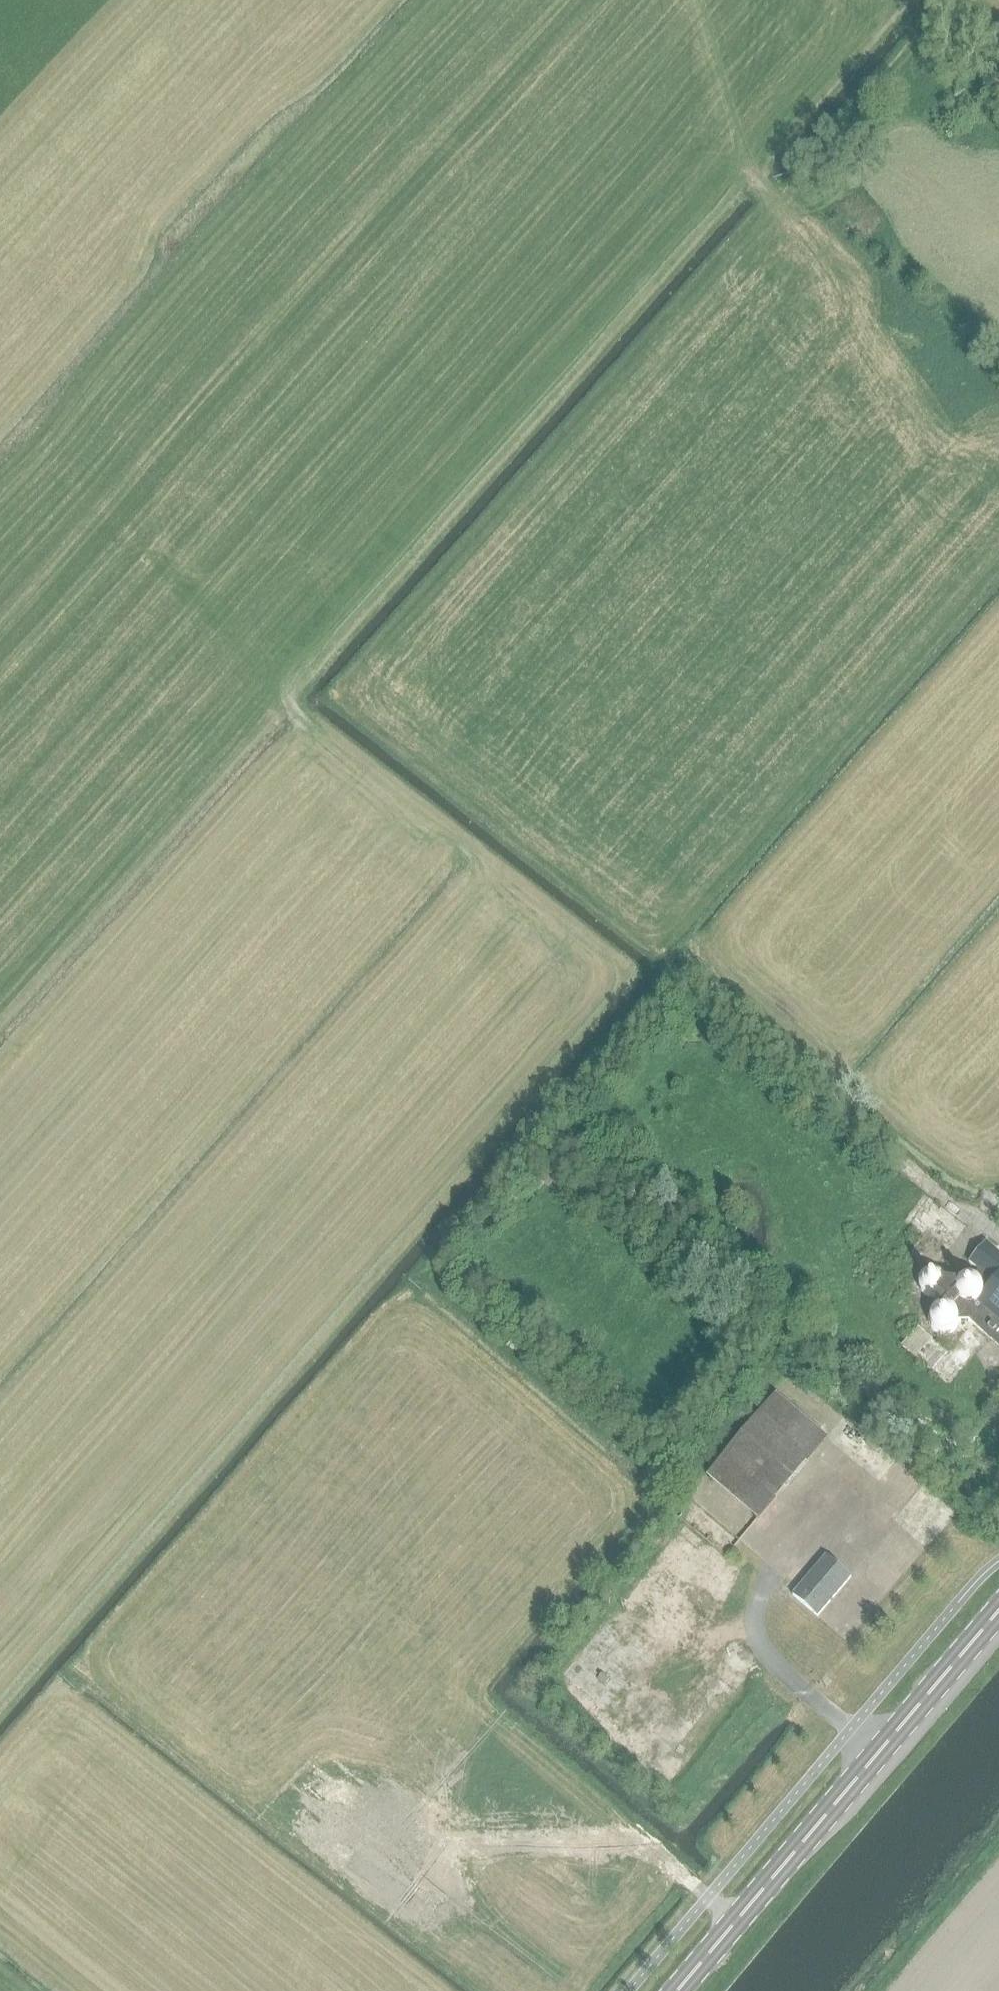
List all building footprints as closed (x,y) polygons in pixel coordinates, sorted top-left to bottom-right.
[(975,1271),(964,1283),(943,1282),(943,1280),(943,1278),(942,1276),(941,1274),(940,1272),(938,1271),(936,1270),(934,1269),(932,1269),(930,1268),(928,1269),(926,1269),(924,1270),(923,1271),(921,1272),(920,1274),(919,1275),(918,1277),(917,1279),(917,1281),(917,1283),(917,1285),(918,1287),(919,1289),(920,1290),(921,1292),(923,1293),(925,1294),(927,1295),(929,1295),(931,1295),(936,1309),(935,1310),(933,1311),(931,1312),(930,1314),(929,1315),(928,1317),(928,1319),(928,1321),(928,1323),(928,1325),(929,1327),(930,1329),(931,1330),(933,1332),(934,1333),(936,1334),(938,1334),(940,1334),(942,1334),(944,1334),(946,1333),(948,1332),(949,1331),(964,1347),(977,1346),(984,1337),(989,1342),(998,1332),(998,1257),(986,1245),(969,1265),(975,1271)] [(906,1342),(935,1367),(951,1348),(922,1323),(906,1342)] [(772,1500),(775,1497),(807,1459),(825,1437),(777,1397),(724,1459),(772,1500)] [(923,1472),(886,1496),(897,1513),(934,1489),(923,1472)] [(848,1579),(825,1558),(790,1597),(813,1618),(848,1579)]
